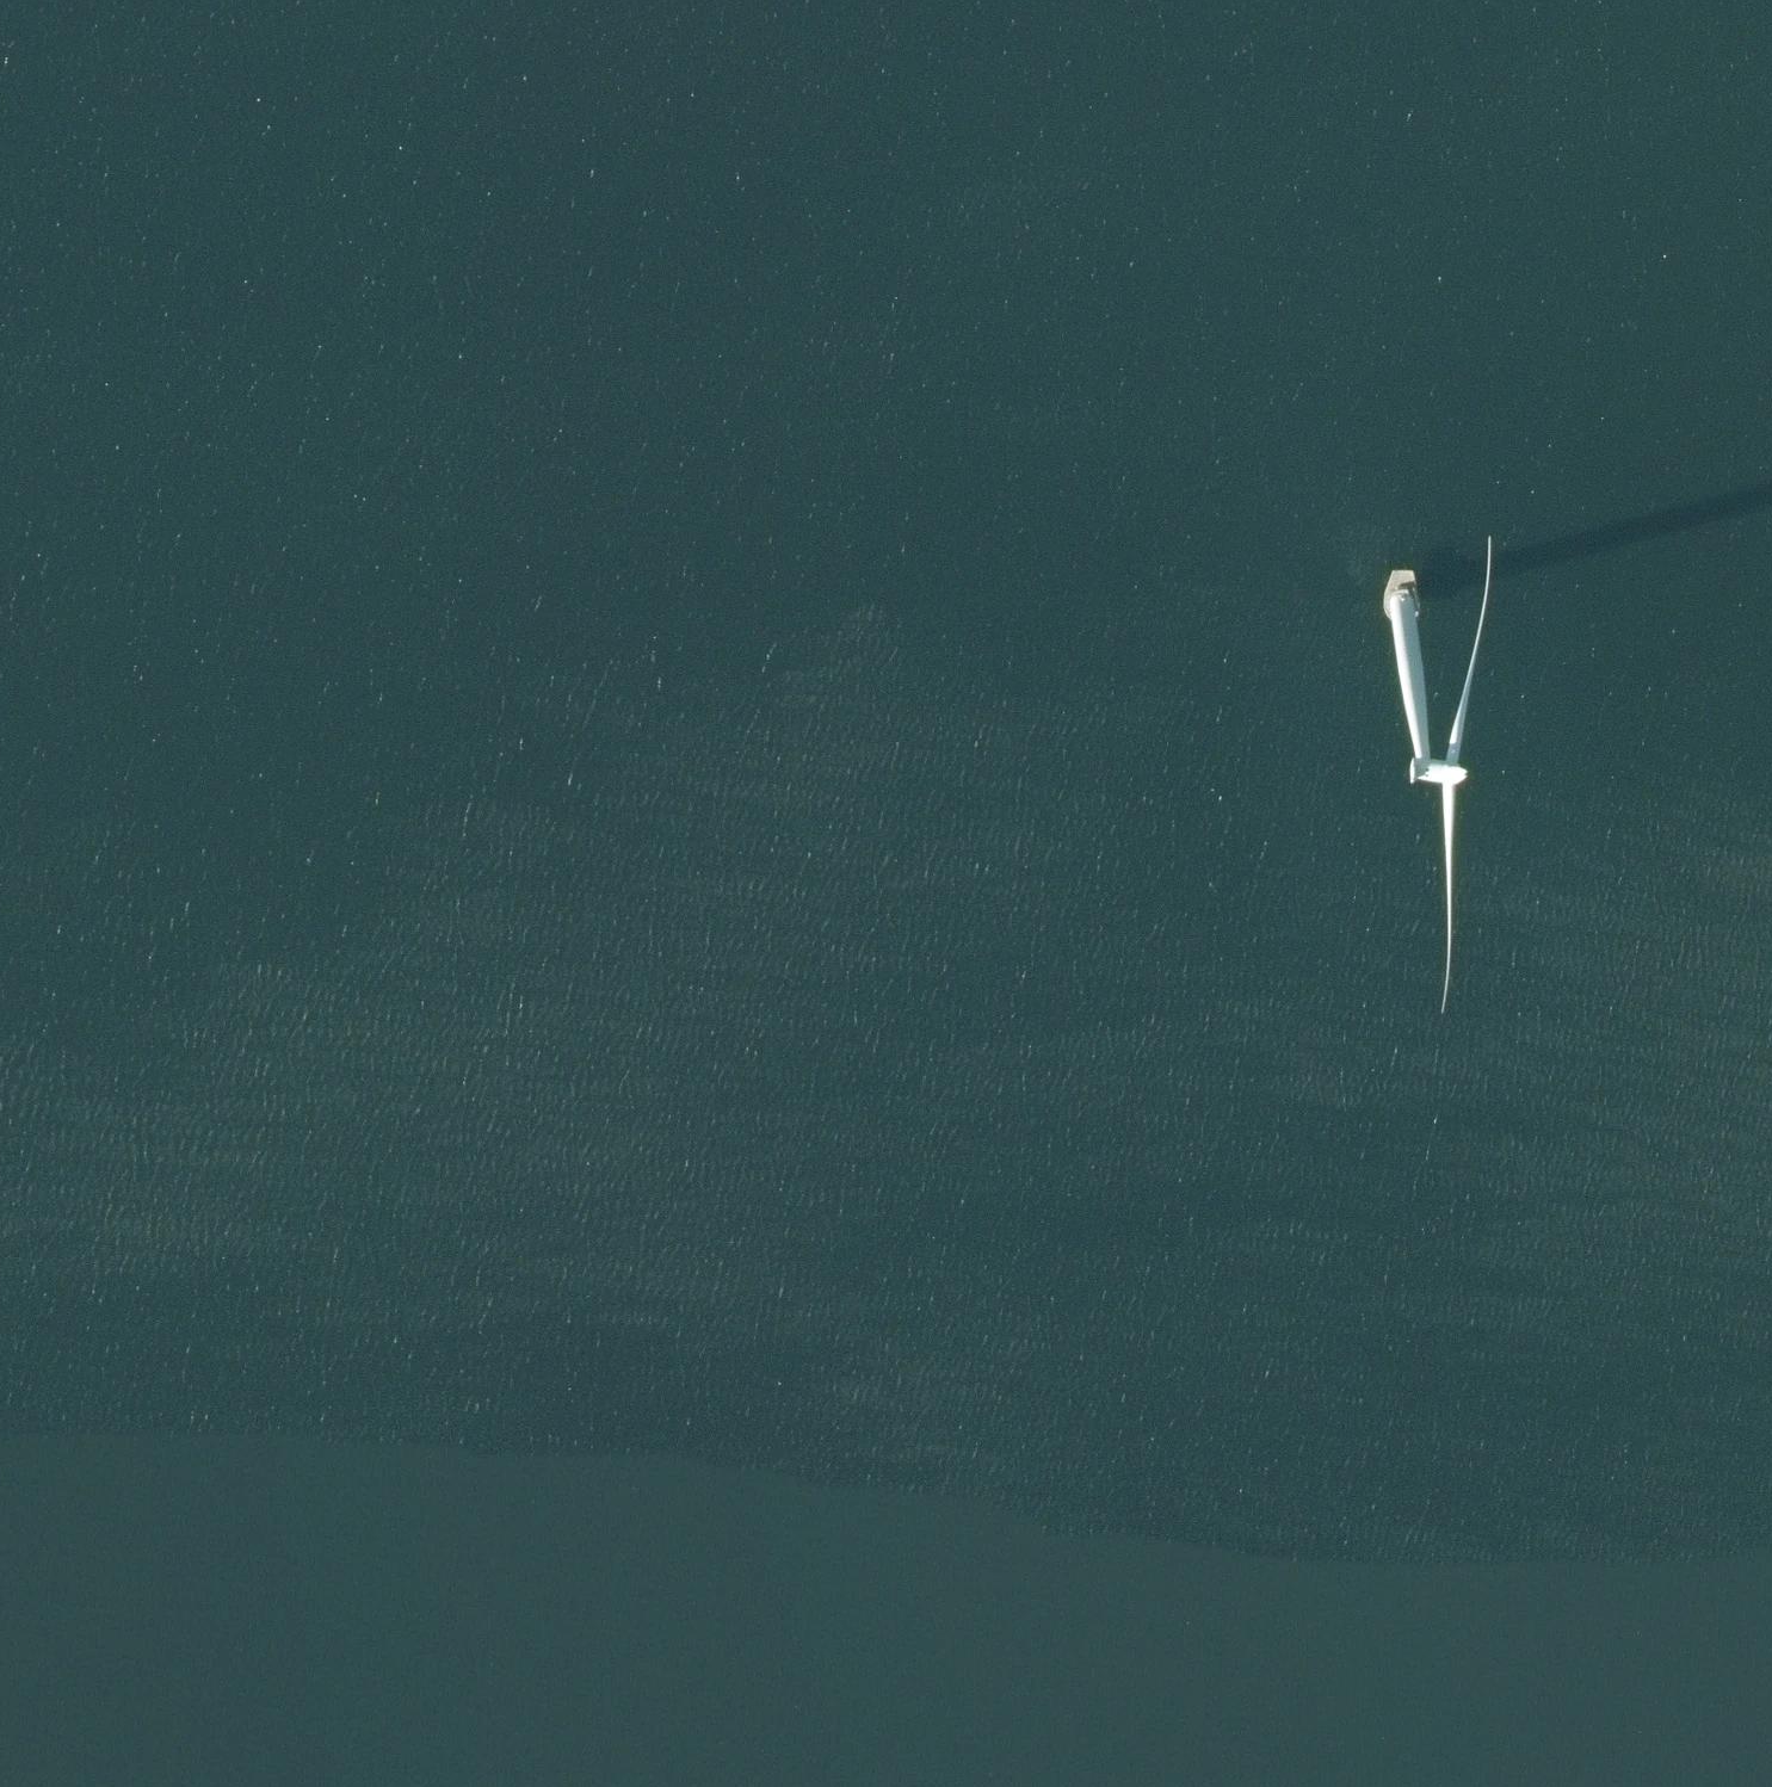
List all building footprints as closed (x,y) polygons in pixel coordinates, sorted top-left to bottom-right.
[(1389,591),(1387,596),(1388,602),(1392,606),(1397,609),(1403,608),(1408,605),(1410,600),(1411,595),(1408,590),(1404,586),(1398,585),(1393,587),(1389,591)]
